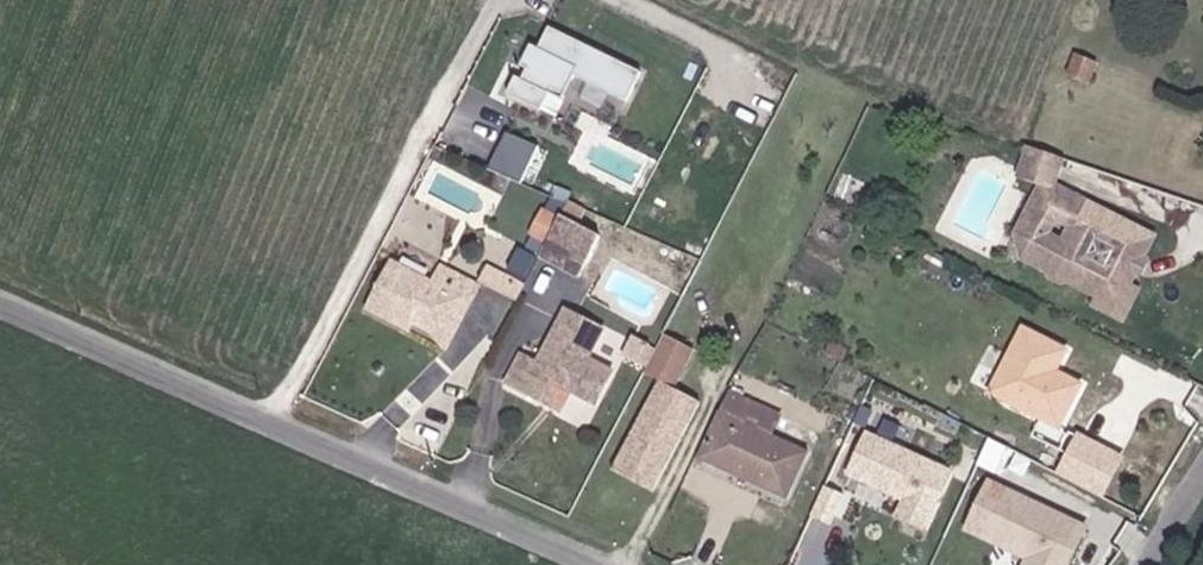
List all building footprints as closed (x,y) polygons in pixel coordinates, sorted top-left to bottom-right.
[(652,50),(559,5),(550,26),(541,22),(531,44),(538,46),(532,57),(525,53),(515,72),(550,88),(559,72),(573,78),(584,55),(636,81),(652,50)] [(538,144),(506,130),(489,167),(522,182),(538,144)] [(1025,139),(1017,159),(1020,160),(1054,173),(1061,155),(1025,139)] [(1054,173),(1020,160),(1015,171),(1050,185),(1054,173)] [(566,202),(546,242),(587,261),(606,221),(566,202)] [(1154,236),(1082,202),(1065,242),(1052,272),(1054,277),(1065,283),(1071,281),(1100,296),(1108,299),(1129,290),(1139,271),(1129,267),(1134,255),(1144,257),(1154,236)] [(1049,235),(1055,221),(1030,210),(1024,224),(1049,235)] [(1026,261),(1052,272),(1065,242),(1049,235),(1024,224),(1018,239),(1026,261)] [(363,310),(390,323),(396,312),(420,324),(445,317),(456,297),(467,302),(474,289),(438,271),(432,282),(389,259),(363,310)] [(519,296),(526,283),(492,266),(485,279),(519,296)] [(1139,294),(1129,290),(1108,299),(1100,296),(1096,303),(1128,318),(1139,294)] [(610,314),(572,296),(544,350),(527,341),(513,371),(568,397),(578,378),(604,390),(620,358),(595,345),(610,314)] [(396,312),(390,323),(441,349),(467,302),(456,297),(445,317),(420,324),(396,312)] [(994,382),(1061,415),(1083,372),(1061,361),(1070,342),(1025,319),(994,382)] [(693,352),(662,335),(641,373),(658,383),(671,390),(693,352)] [(608,473),(648,496),(698,405),(671,390),(658,383),(608,473)] [(732,403),(722,423),(772,449),(782,430),(732,403)] [(698,467),(781,510),(804,466),(772,449),(722,423),(698,467)] [(1128,457),(1078,433),(1059,471),(1109,495),(1128,457)] [(949,476),(865,438),(845,482),(902,507),(894,524),(922,537),(949,476)] [(1016,456),(987,442),(968,480),(997,494),(1016,456)] [(986,489),(961,542),(1009,564),(1080,564),(1093,538),(997,494),(986,489)]
